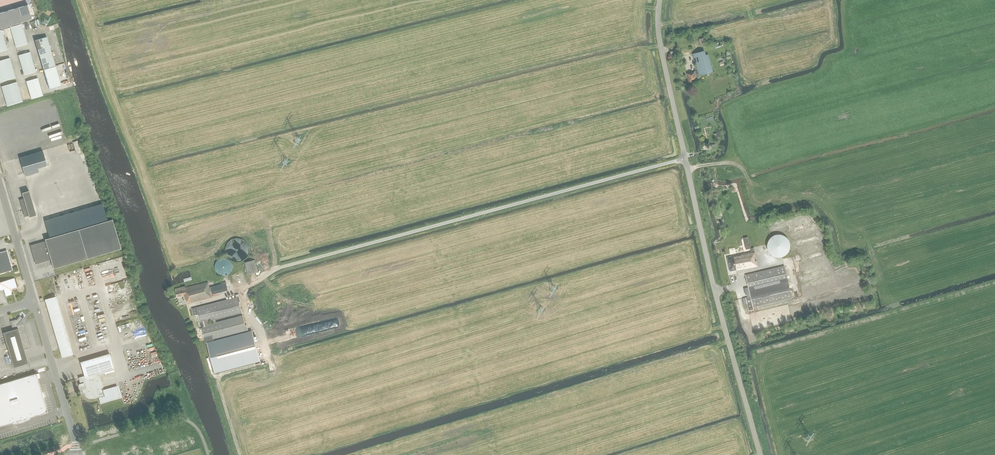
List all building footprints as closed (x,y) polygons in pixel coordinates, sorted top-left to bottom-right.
[(28,5),(18,8),(22,22),(32,19),(28,5)] [(18,8),(8,11),(13,25),(22,22),(18,8)] [(0,13),(0,18),(3,28),(13,25),(8,11),(0,13)] [(10,28),(12,32),(23,29),(22,24),(10,28)] [(13,37),(25,34),(23,29),(12,32),(13,37)] [(14,42),(26,39),(25,34),(13,37),(14,42)] [(35,40),(38,50),(49,46),(47,37),(35,40)] [(26,39),(14,42),(16,47),(28,44),(26,39)] [(40,60),(52,56),(49,46),(38,50),(40,60)] [(703,51),(693,54),(697,71),(687,74),(689,82),(697,80),(695,75),(698,74),(699,76),(713,72),(708,54),(704,55),(703,51)] [(18,55),(20,60),(31,57),(30,52),(18,55)] [(43,69),(55,66),(52,56),(40,60),(43,69)] [(31,57),(20,60),(21,65),(33,62),(31,57)] [(23,70),(34,67),(33,62),(21,65),(23,70)] [(45,75),(57,71),(55,66),(44,70),(45,75)] [(24,75),(36,72),(34,67),(23,70),(24,75)] [(57,71),(45,75),(46,79),(58,76),(57,71)] [(58,76),(46,79),(48,84),(60,81),(58,76)] [(28,87),(39,84),(38,78),(26,81),(28,87)] [(60,81),(48,84),(49,89),(61,86),(60,81)] [(39,84),(28,87),(30,93),(41,90),(39,84)] [(41,90),(30,93),(31,99),(43,96),(41,90)] [(39,172),(38,168),(47,165),(43,151),(19,158),(25,176),(39,172)] [(22,193),(24,199),(27,209),(23,211),(25,216),(28,215),(29,217),(36,215),(29,191),(22,193)] [(50,238),(45,239),(45,240),(45,242),(46,244),(39,246),(39,244),(31,246),(36,263),(50,259),(51,261),(52,265),(53,268),(120,249),(121,249),(112,219),(109,220),(107,221),(102,204),(45,221),(50,238)] [(778,257),(781,257),(783,256),(785,255),(787,254),(788,252),(789,250),(790,248),(790,246),(790,244),(789,242),(788,240),(787,238),(785,237),(783,236),(781,235),(779,235),(776,235),(774,235),(772,237),(770,238),(769,240),(768,242),(768,244),(767,246),(768,248),(768,250),(769,252),(771,254),(772,255),(774,256),(776,257),(778,257)] [(249,247),(248,245),(247,243),(245,241),(244,240),(242,239),(239,238),(236,238),(233,239),(231,240),(228,242),(226,244),(225,247),(225,249),(225,252),(226,254),(227,256),(228,258),(230,259),(232,260),(234,261),(236,262),(238,262),(241,261),(243,261),(245,260),(246,258),(248,256),(249,254),(249,252),(249,249),(249,247)] [(11,270),(5,251),(0,252),(0,274),(11,270)] [(753,252),(727,257),(730,271),(736,270),(736,271),(758,267),(756,256),(754,256),(753,252)] [(223,276),(225,276),(227,275),(228,274),(229,273),(231,272),(231,270),(232,268),(232,267),(232,265),(231,264),(231,262),(230,261),(228,260),(227,259),(225,258),(223,258),(222,258),(220,259),(218,260),(217,261),(216,262),(215,264),(215,265),(215,267),(215,268),(215,270),(216,272),(217,273),(218,274),(220,275),(222,276),(223,276)] [(245,262),(248,275),(258,272),(255,260),(245,262)] [(792,298),(788,283),(788,282),(784,266),(745,275),(750,297),(746,298),(747,303),(752,302),(753,307),(792,298)] [(14,278),(0,282),(0,289),(0,290),(4,289),(6,296),(11,294),(10,289),(17,287),(14,278)] [(186,286),(175,289),(177,298),(184,296),(185,300),(187,300),(188,304),(212,298),(210,292),(211,292),(212,295),(228,291),(226,283),(210,288),(211,290),(210,290),(208,283),(186,288),(186,286)] [(45,296),(62,357),(74,354),(57,292),(45,296)] [(238,297),(192,309),(194,316),(198,314),(206,344),(207,343),(215,372),(260,360),(252,331),(214,341),(213,340),(247,331),(243,315),(216,322),(215,319),(242,312),(238,297)] [(23,319),(20,316),(16,320),(10,321),(13,330),(8,331),(3,333),(13,368),(28,363),(27,359),(24,349),(31,347),(24,324),(23,319)] [(84,376),(78,378),(83,394),(84,393),(84,394),(85,394),(85,395),(85,396),(86,396),(86,397),(87,398),(88,398),(89,399),(90,399),(91,399),(92,399),(92,398),(93,398),(93,399),(98,397),(100,404),(102,403),(120,398),(117,386),(102,390),(101,388),(103,388),(99,375),(98,375),(98,374),(111,370),(111,372),(114,371),(114,370),(114,369),(109,354),(80,362),(84,376)] [(47,412),(36,373),(0,384),(0,426),(47,412)]
